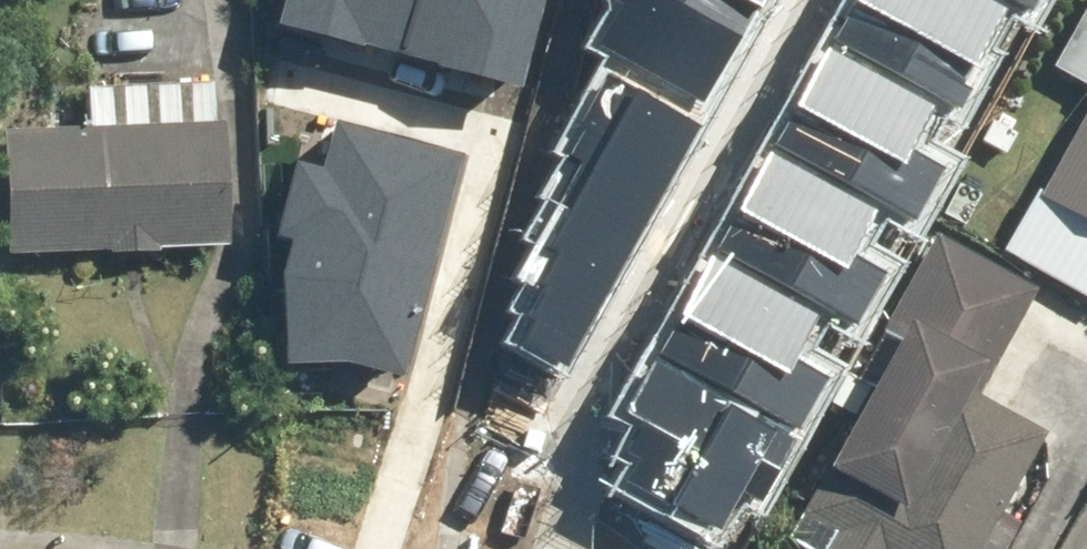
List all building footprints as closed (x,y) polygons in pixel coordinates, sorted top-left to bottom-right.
[(276,14),(392,46),(405,0),(280,0),(276,14)] [(506,77),(528,0),(405,0),(392,46),(506,77)] [(607,34),(703,88),(752,0),(611,0),(623,6),(607,34)] [(832,35),(965,112),(1007,40),(979,24),(993,0),(992,0),(852,0),(832,35)] [(1028,9),(1033,0),(1013,0),(1028,9)] [(826,38),(770,135),(925,224),(967,151),(920,124),(933,100),(826,38)] [(547,280),(512,345),(563,372),(698,123),(606,74),(565,152),(579,159),(522,266),(547,280)] [(291,150),(272,218),(288,225),(276,259),(280,351),(345,354),(395,368),(459,144),(331,108),(317,157),(291,150)] [(14,133),(19,256),(234,247),(229,125),(14,133)] [(1086,208),(1086,126),(1051,188),(1086,208)] [(767,149),(711,246),(866,335),(908,262),(860,234),(874,210),(767,149)] [(982,397),(1039,292),(942,240),(883,350),(899,358),(808,514),(868,548),(992,548),(1056,440),(982,397)] [(713,254),(598,466),(725,534),(768,455),(790,466),(842,370),(806,351),(825,315),(713,254)]
